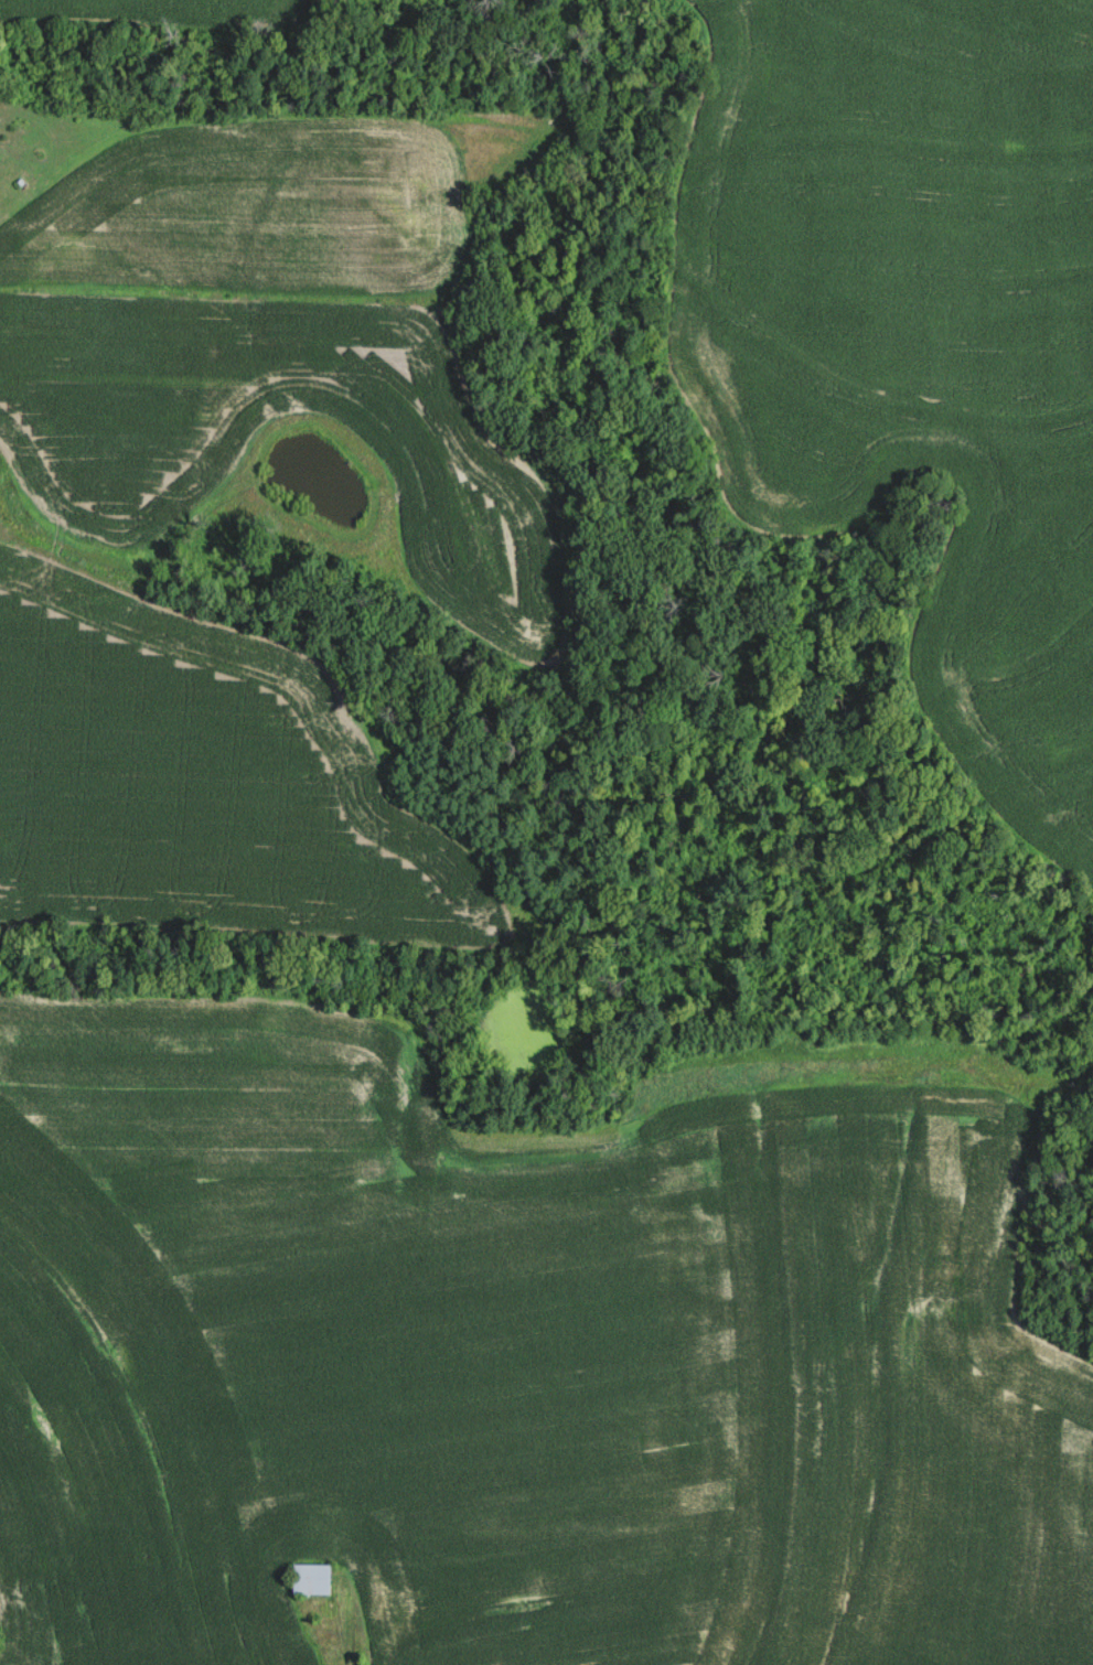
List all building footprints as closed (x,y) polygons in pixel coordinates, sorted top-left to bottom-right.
[(296,1593),(335,1593),(335,1563),(296,1563),(296,1593)]
